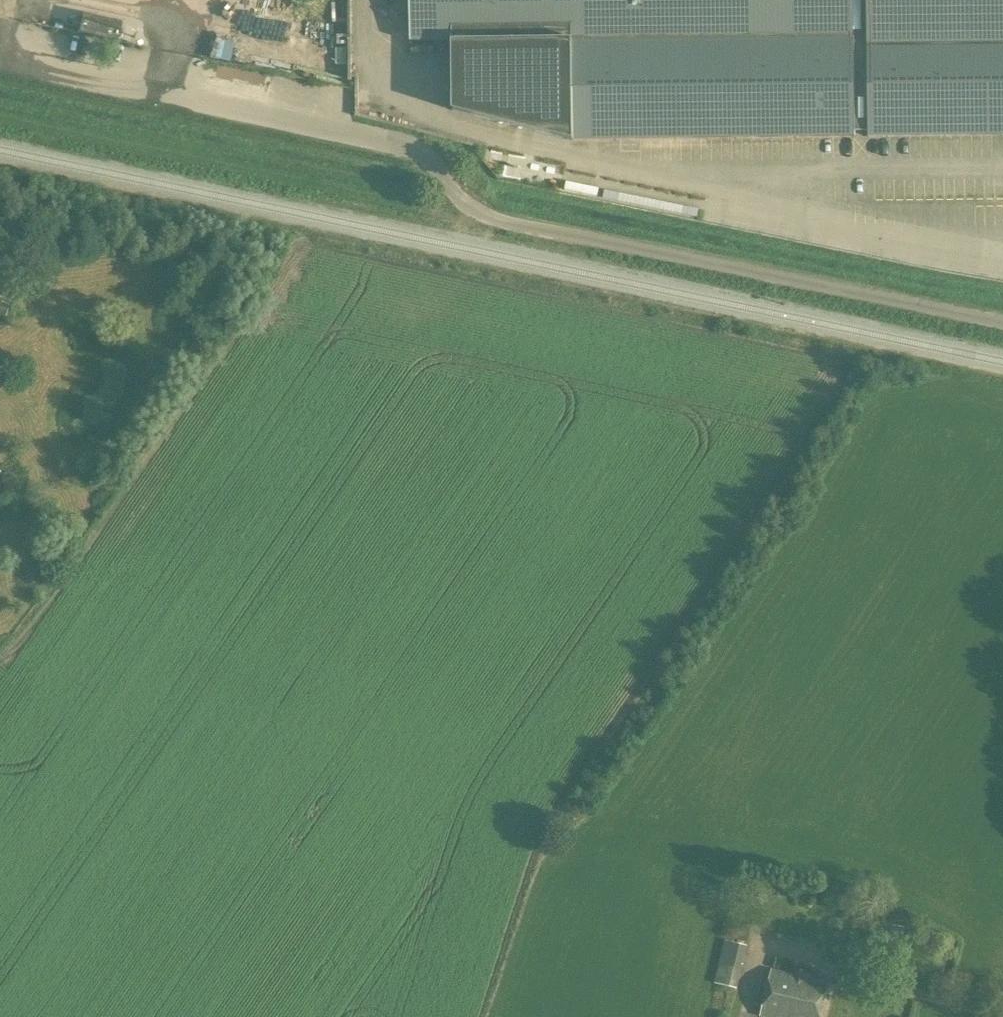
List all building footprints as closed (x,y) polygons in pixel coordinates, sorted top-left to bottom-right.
[(411,41),(452,40),(532,39),(534,141),(573,141),(855,137),(855,132),(868,132),(868,137),(1002,135),(1002,0),(411,0),(411,41)] [(82,14),(78,32),(118,40),(121,22),(82,14)] [(322,32),(236,15),(231,44),(317,60),(322,32)] [(886,924),(880,964),(898,967),(905,928),(886,924)] [(738,989),(748,945),(725,940),(715,984),(738,989)] [(772,971),(761,1016),(762,1016),(820,1016),(828,984),(772,971)]
